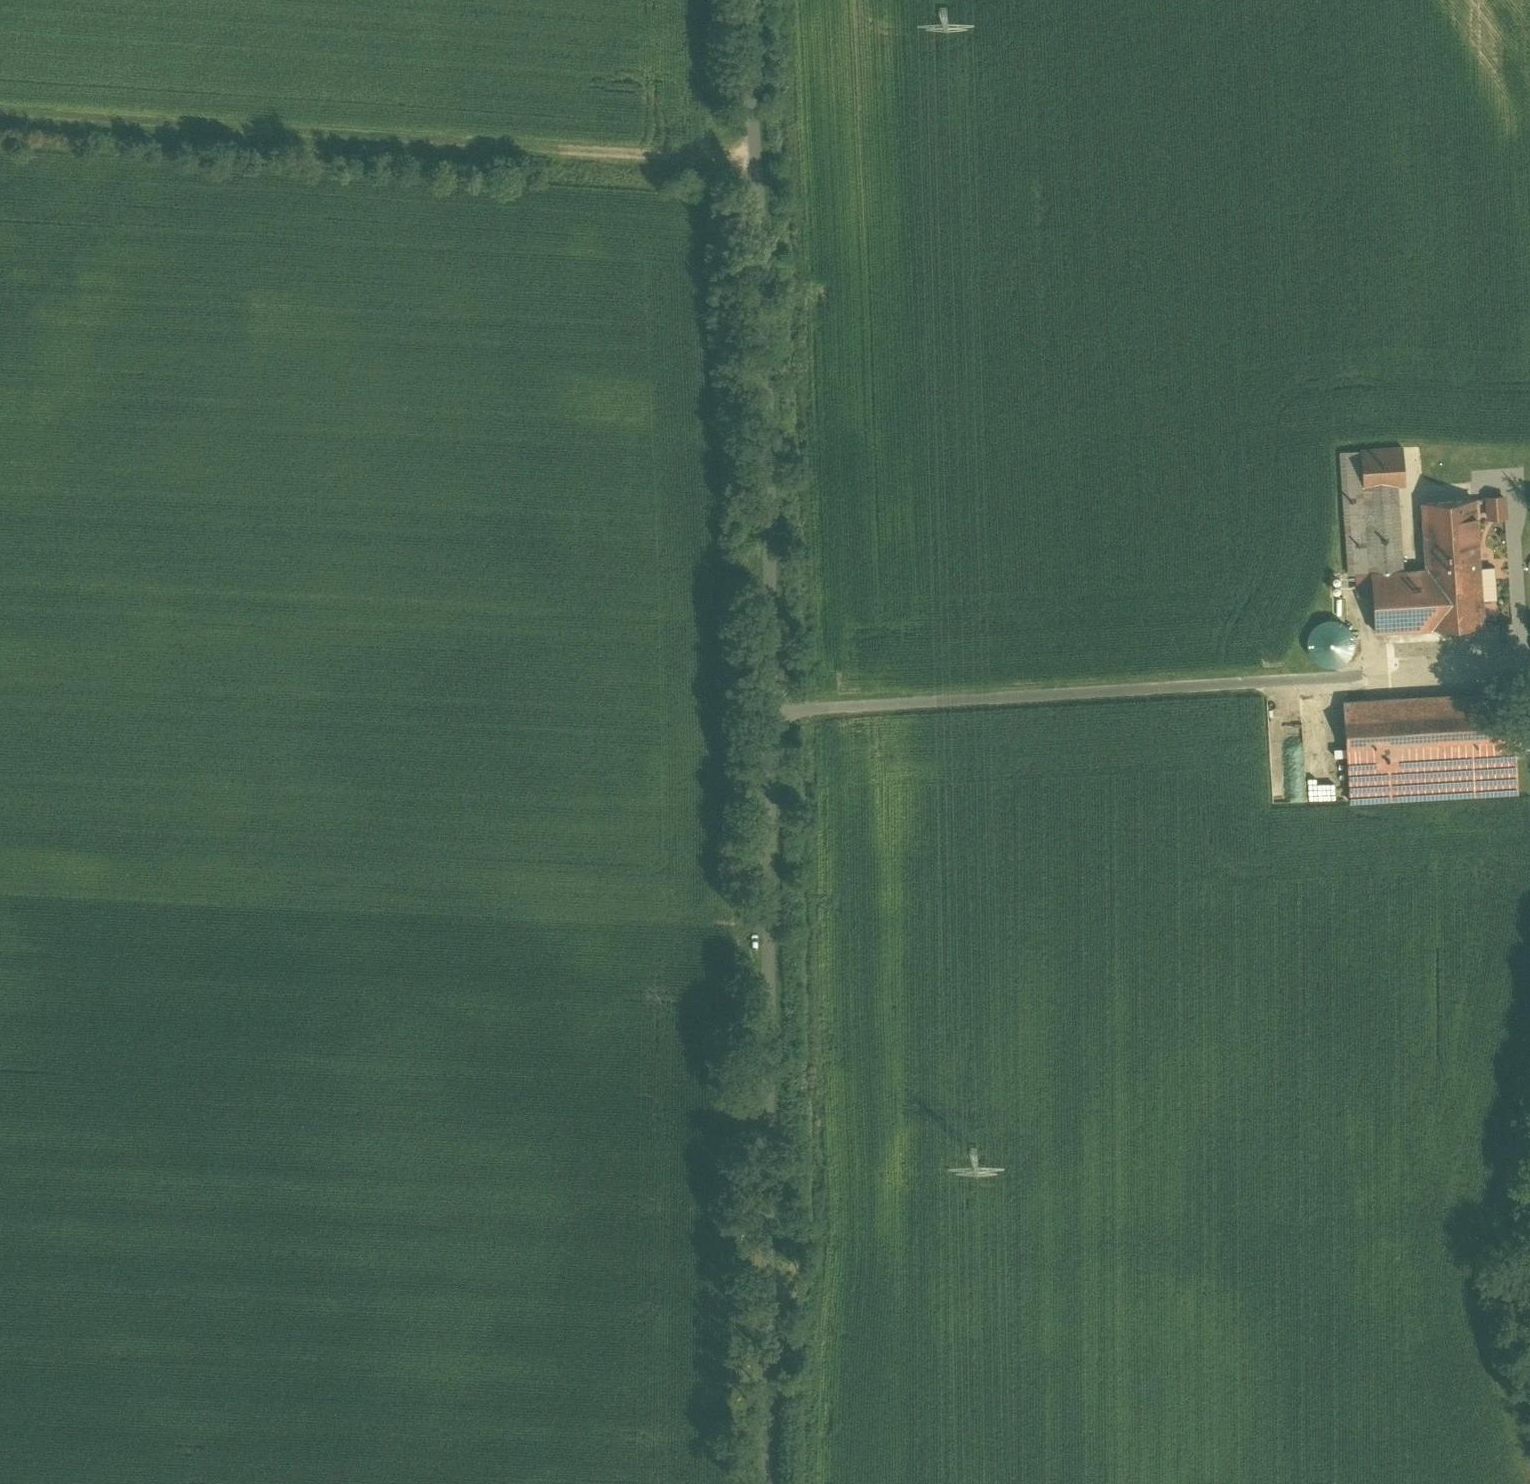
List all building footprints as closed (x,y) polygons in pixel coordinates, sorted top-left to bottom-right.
[(1427,568),(1401,570),(1395,484),(1405,483),(1403,447),(1341,451),(1349,574),(1371,572),(1375,631),(1482,624),(1478,565),(1427,568)] [(1503,497),(1487,499),(1488,517),(1505,516),(1503,497)] [(1427,568),(1478,565),(1474,499),(1423,502),(1427,568)] [(1307,638),(1307,641),(1307,645),(1308,649),(1309,652),(1311,656),(1313,658),(1316,661),(1319,663),(1322,665),(1326,666),(1329,666),(1333,666),(1337,665),(1340,664),(1344,662),(1346,660),(1349,657),(1351,654),(1353,651),(1354,647),(1354,644),(1354,640),(1353,636),(1352,633),(1350,629),(1348,627),(1345,624),(1342,622),(1339,620),(1335,619),(1332,619),(1328,619),(1324,620),(1321,621),(1317,623),(1315,625),(1312,628),(1310,631),(1308,634),(1307,638)] [(1512,692),(1344,703),(1350,801),(1518,790),(1512,692)]
